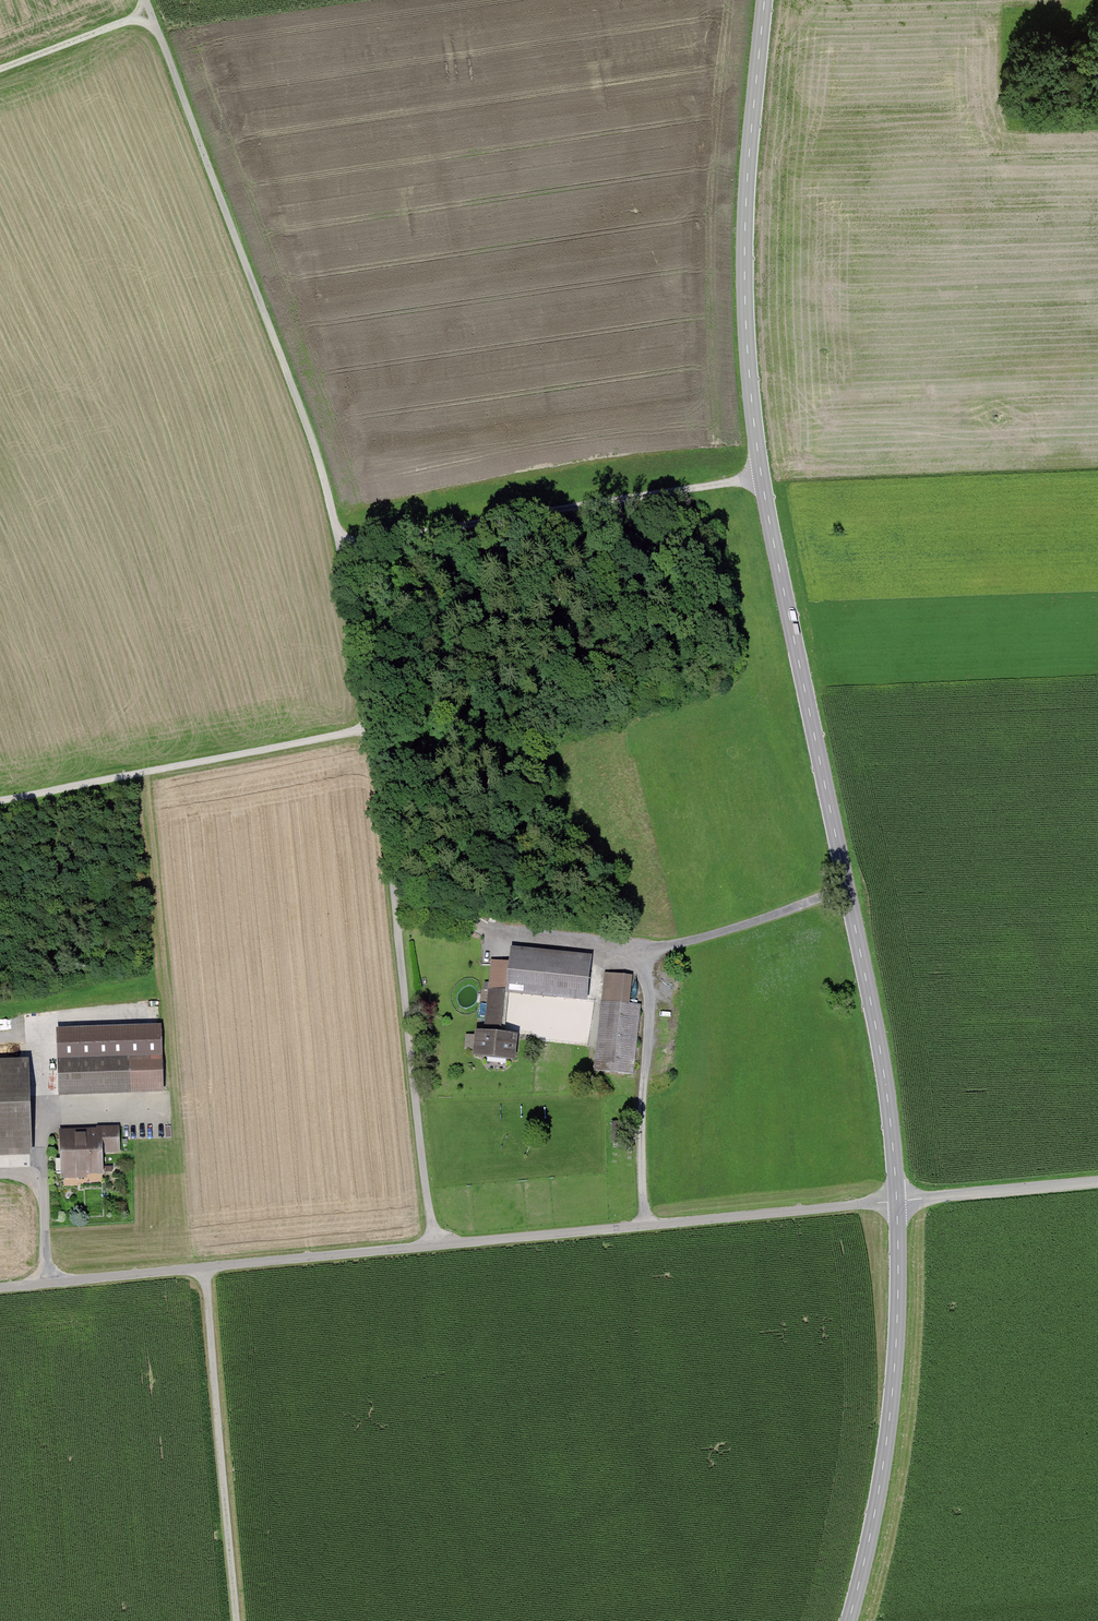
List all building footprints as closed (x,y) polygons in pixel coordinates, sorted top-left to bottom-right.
[(594,953),(512,944),(507,991),(589,1000),(594,953)] [(635,1075),(644,1004),(605,999),(596,1070),(635,1075)] [(519,1035),(478,1031),(476,1056),(517,1060),(519,1035)] [(163,1052),(61,1055),(62,1094),(164,1091),(163,1052)] [(0,1060),(0,1154),(35,1153),(30,1059),(0,1060)] [(106,1132),(62,1130),(60,1188),(104,1189),(106,1132)]
